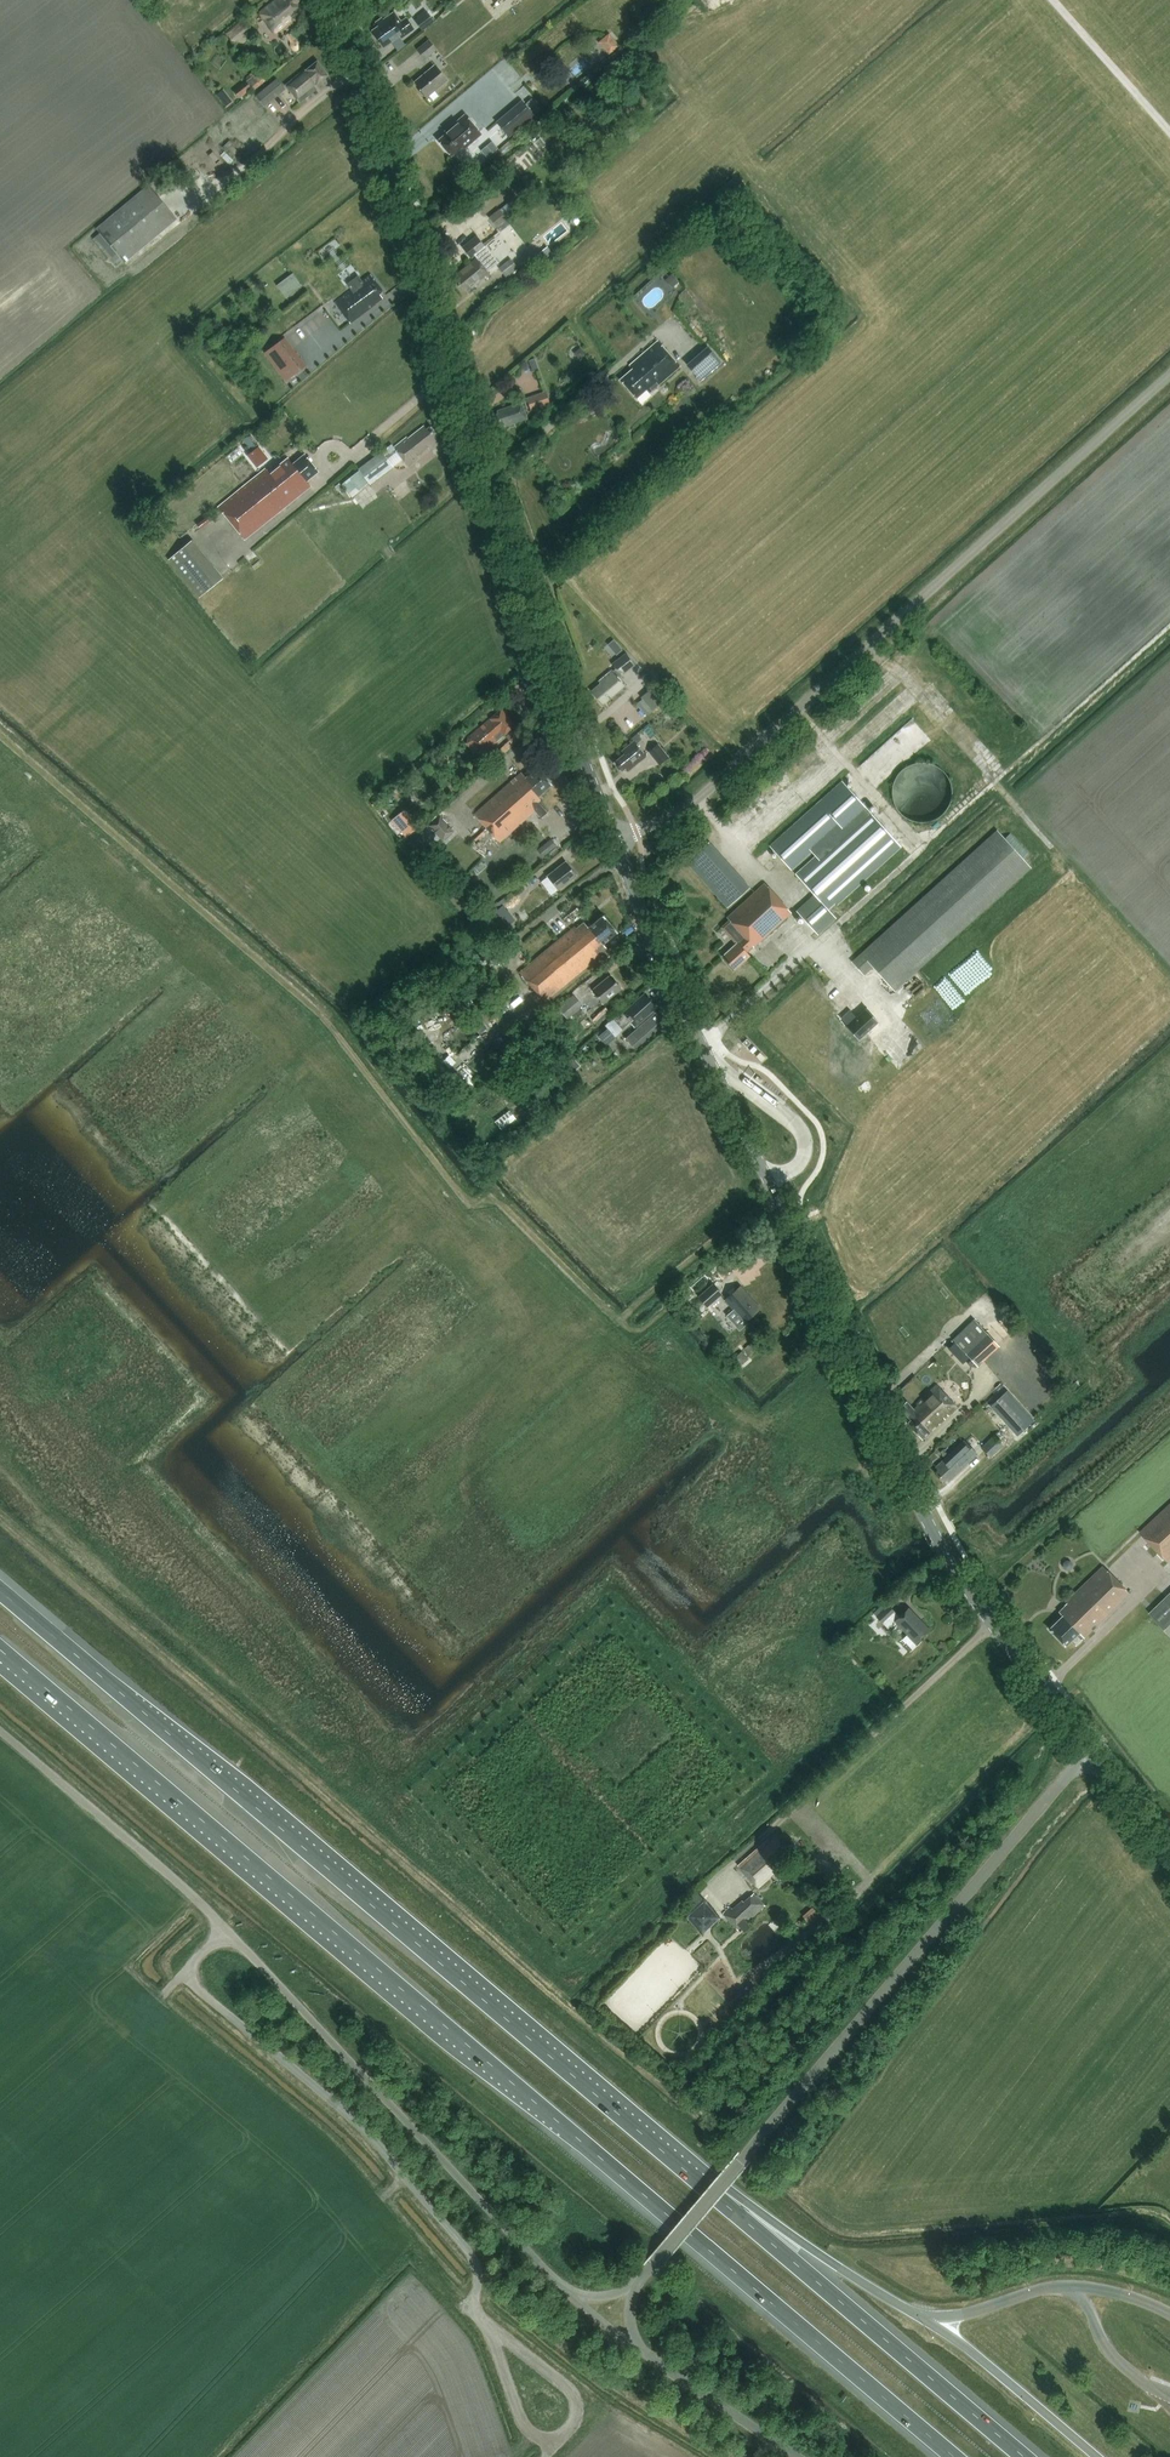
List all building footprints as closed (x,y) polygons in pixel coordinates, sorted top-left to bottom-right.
[(294,15),(295,16),(302,10),(297,3),(301,0),(277,0),(260,14),(275,33),(291,20),(290,19),(294,15)] [(422,30),(439,17),(437,14),(430,18),(425,12),(414,20),(422,30)] [(401,22),(394,13),(383,20),(381,18),(376,22),(379,27),(371,32),(377,40),(378,39),(384,47),(400,36),(401,38),(414,29),(406,18),(401,22)] [(226,34),(231,40),(247,27),(242,20),(226,34)] [(619,46),(609,34),(598,42),(609,55),(619,46)] [(424,60),(436,49),(428,40),(416,51),(424,60)] [(328,75),(317,61),(306,71),(305,69),(285,85),(300,103),(316,90),(314,87),(328,75)] [(425,96),(426,96),(427,97),(447,80),(435,65),(415,82),(421,90),(420,90),(420,92),(423,96),(425,96)] [(265,82),(256,70),(246,78),(247,79),(233,91),(239,99),(249,92),(250,94),(265,82)] [(263,106),(285,89),(277,79),(255,96),(263,106)] [(520,102),(496,123),(509,137),(533,116),(520,102)] [(481,135),(465,114),(443,132),(446,135),(438,141),(451,157),(462,147),(464,149),(481,135)] [(176,219),(147,186),(95,230),(99,234),(93,239),(117,267),(123,262),(126,264),(176,219)] [(489,217),(497,227),(507,219),(499,209),(489,217)] [(458,278),(455,281),(462,290),(465,287),(467,290),(483,277),(485,279),(490,275),(488,272),(499,263),(486,247),(476,236),(462,248),(472,259),(475,256),(477,258),(455,275),(458,278)] [(509,259),(498,268),(508,280),(519,271),(509,259)] [(301,286),(292,274),(287,278),(296,290),(301,286)] [(678,281),(671,274),(665,280),(671,288),(678,281)] [(371,275),(362,282),(357,276),(346,284),(351,291),(334,303),(349,323),(375,304),(375,303),(382,298),(379,294),(382,291),(371,275)] [(285,337),(264,353),(286,381),(306,365),(285,337)] [(630,365),(634,369),(621,381),(635,397),(645,388),(649,393),(680,366),(658,341),(630,365)] [(721,363),(707,347),(686,365),(701,381),(721,363)] [(578,348),(573,353),(580,359),(585,354),(578,348)] [(539,369),(535,358),(529,361),(533,372),(539,369)] [(526,397),(530,410),(549,404),(545,391),(526,397)] [(527,418),(522,402),(497,411),(498,414),(493,415),(497,426),(501,424),(502,427),(527,418)] [(407,437),(394,447),(408,466),(419,457),(418,455),(428,447),(429,449),(438,442),(434,437),(438,435),(431,426),(427,429),(424,426),(408,438),(407,437)] [(253,451),(258,447),(250,436),(244,440),(253,451)] [(258,447),(253,451),(248,455),(257,467),(268,458),(259,446),(258,447)] [(358,468),(371,485),(394,467),(382,451),(358,468)] [(266,469),(219,507),(223,512),(245,539),(311,486),(307,481),(318,471),(305,454),(293,464),(288,458),(277,467),(275,465),(272,467),(270,465),(266,469)] [(347,476),(357,469),(353,464),(343,472),(347,476)] [(342,494),(347,491),(341,484),(340,482),(335,486),(342,494)] [(224,578),(193,540),(192,540),(169,559),(200,598),(224,578)] [(618,644),(614,640),(608,644),(613,649),(618,644)] [(625,685),(618,678),(634,664),(624,653),(611,663),(616,669),(613,671),(612,670),(599,681),(601,683),(591,691),(603,704),(625,685)] [(649,690),(641,696),(651,710),(659,704),(649,690)] [(501,710),(468,739),(477,749),(493,735),(497,740),(515,725),(501,710)] [(637,733),(631,738),(634,741),(636,744),(641,740),(642,739),(637,733)] [(624,754),(614,762),(621,771),(625,768),(627,771),(646,756),(636,744),(634,741),(622,751),(624,754)] [(658,743),(648,752),(658,764),(668,756),(658,743)] [(447,759),(440,752),(434,758),(441,765),(447,759)] [(505,787),(474,814),(486,827),(498,841),(529,814),(535,808),(541,815),(546,811),(537,801),(540,799),(538,796),(552,784),(545,776),(537,768),(526,777),(522,772),(505,787)] [(842,780),(770,846),(792,869),(812,851),(815,855),(866,808),(867,807),(842,780)] [(815,855),(796,873),(814,894),(828,909),(830,910),(901,845),(866,808),(815,855)] [(419,826),(405,809),(391,820),(406,837),(419,826)] [(454,828),(441,815),(429,827),(442,840),(454,828)] [(917,971),(1031,867),(1024,858),(1006,838),(997,829),(856,957),(852,961),(853,962),(864,974),(873,966),(895,991),(917,971)] [(538,849),(543,856),(556,845),(551,838),(538,849)] [(685,862),(726,907),(749,886),(708,841),(685,862)] [(482,860),(472,868),(476,874),(486,866),(482,860)] [(577,875),(566,861),(547,875),(558,889),(577,875)] [(750,955),(748,952),(791,912),(765,883),(727,917),(729,920),(722,927),(737,943),(722,956),(734,969),(750,955)] [(814,894),(796,910),(818,934),(837,918),(830,910),(828,909),(814,894)] [(502,904),(488,915),(501,930),(498,932),(505,940),(511,935),(505,927),(514,919),(502,904)] [(584,922),(577,928),(575,926),(519,972),(546,1003),(609,951),(603,944),(617,932),(603,915),(589,927),(584,922)] [(621,988),(611,975),(592,990),(603,1003),(621,988)] [(566,1018),(581,1005),(572,994),(557,1007),(566,1018)] [(617,1014),(604,1025),(607,1028),(613,1035),(630,1020),(632,1022),(635,1026),(636,1025),(637,1027),(632,1032),(637,1038),(660,1018),(661,1019),(662,1019),(654,1009),(656,1007),(644,994),(623,1012),(623,1013),(619,1016),(617,1014)] [(491,1007),(493,1009),(496,1013),(506,1005),(501,999),(491,1007)] [(479,1021),(493,1009),(488,1003),(468,1021),(479,1033),(485,1028),(479,1021)] [(592,1015),(598,1023),(612,1012),(606,1004),(592,1015)] [(866,1007),(846,1026),(859,1040),(879,1022),(866,1007)] [(559,1012),(553,1017),(560,1024),(565,1020),(559,1012)] [(607,1028),(598,1036),(606,1045),(615,1037),(613,1035),(607,1028)] [(500,1035),(496,1039),(500,1043),(497,1045),(502,1051),(519,1037),(514,1031),(512,1033),(509,1029),(504,1032),(507,1037),(504,1040),(500,1035)] [(760,1052),(757,1056),(761,1061),(765,1057),(760,1052)] [(581,1066),(575,1059),(567,1066),(573,1073),(581,1066)] [(706,1307),(721,1293),(711,1283),(696,1296),(706,1307)] [(740,1286),(726,1299),(745,1321),(759,1308),(740,1286)] [(975,1319),(953,1339),(976,1364),(998,1344),(975,1319)] [(960,1348),(955,1342),(949,1348),(954,1353),(960,1348)] [(751,1343),(744,1349),(748,1353),(755,1348),(751,1343)] [(742,1351),(735,1357),(740,1363),(747,1357),(742,1351)] [(907,1422),(922,1439),(957,1407),(936,1385),(912,1407),(906,1401),(900,1408),(911,1420),(907,1422)] [(1008,1390),(990,1406),(1018,1436),(1035,1420),(1008,1390)] [(994,1435),(981,1447),(990,1457),(1003,1444),(994,1435)] [(964,1439),(935,1467),(938,1470),(936,1472),(943,1480),(945,1478),(949,1482),(978,1453),(964,1439)] [(1140,1531),(1169,1561),(1169,1560),(1169,1503),(1140,1531)] [(1073,1567),(1074,1565),(1073,1562),(1070,1560),(1068,1560),(1065,1562),(1064,1565),(1065,1567),(1068,1569),(1070,1569),(1073,1567)] [(1065,1605),(1059,1611),(1063,1616),(1049,1629),(1065,1645),(1079,1632),(1084,1638),(1130,1593),(1103,1566),(1065,1602),(1067,1603),(1065,1605)] [(1169,1634),(1169,1595),(1151,1614),(1169,1634)] [(899,1617),(894,1611),(888,1605),(877,1616),(888,1628),(891,1625),(892,1627),(897,1622),(907,1634),(900,1640),(911,1651),(921,1641),(918,1639),(929,1629),(909,1607),(899,1617)] [(767,1839),(738,1865),(758,1887),(780,1866),(774,1859),(784,1850),(773,1839),(770,1842),(768,1839),(767,1839)] [(696,1892),(677,1909),(684,1916),(703,1899),(696,1892)] [(737,1928),(765,1904),(755,1892),(744,1902),(742,1899),(732,1908),(730,1906),(723,1912),(737,1928)] [(801,1914),(809,1923),(820,1914),(812,1905),(801,1914)]
